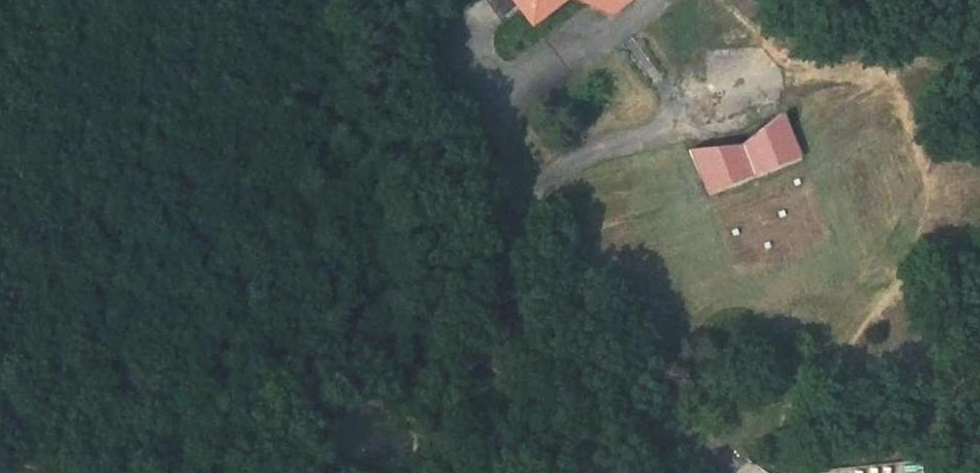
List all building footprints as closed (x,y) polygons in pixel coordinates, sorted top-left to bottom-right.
[(671,16),(668,0),(530,0),(566,47),(604,16),(630,48),(671,16)] [(816,122),(773,166),(722,160),(742,226),(837,189),(816,122)]
